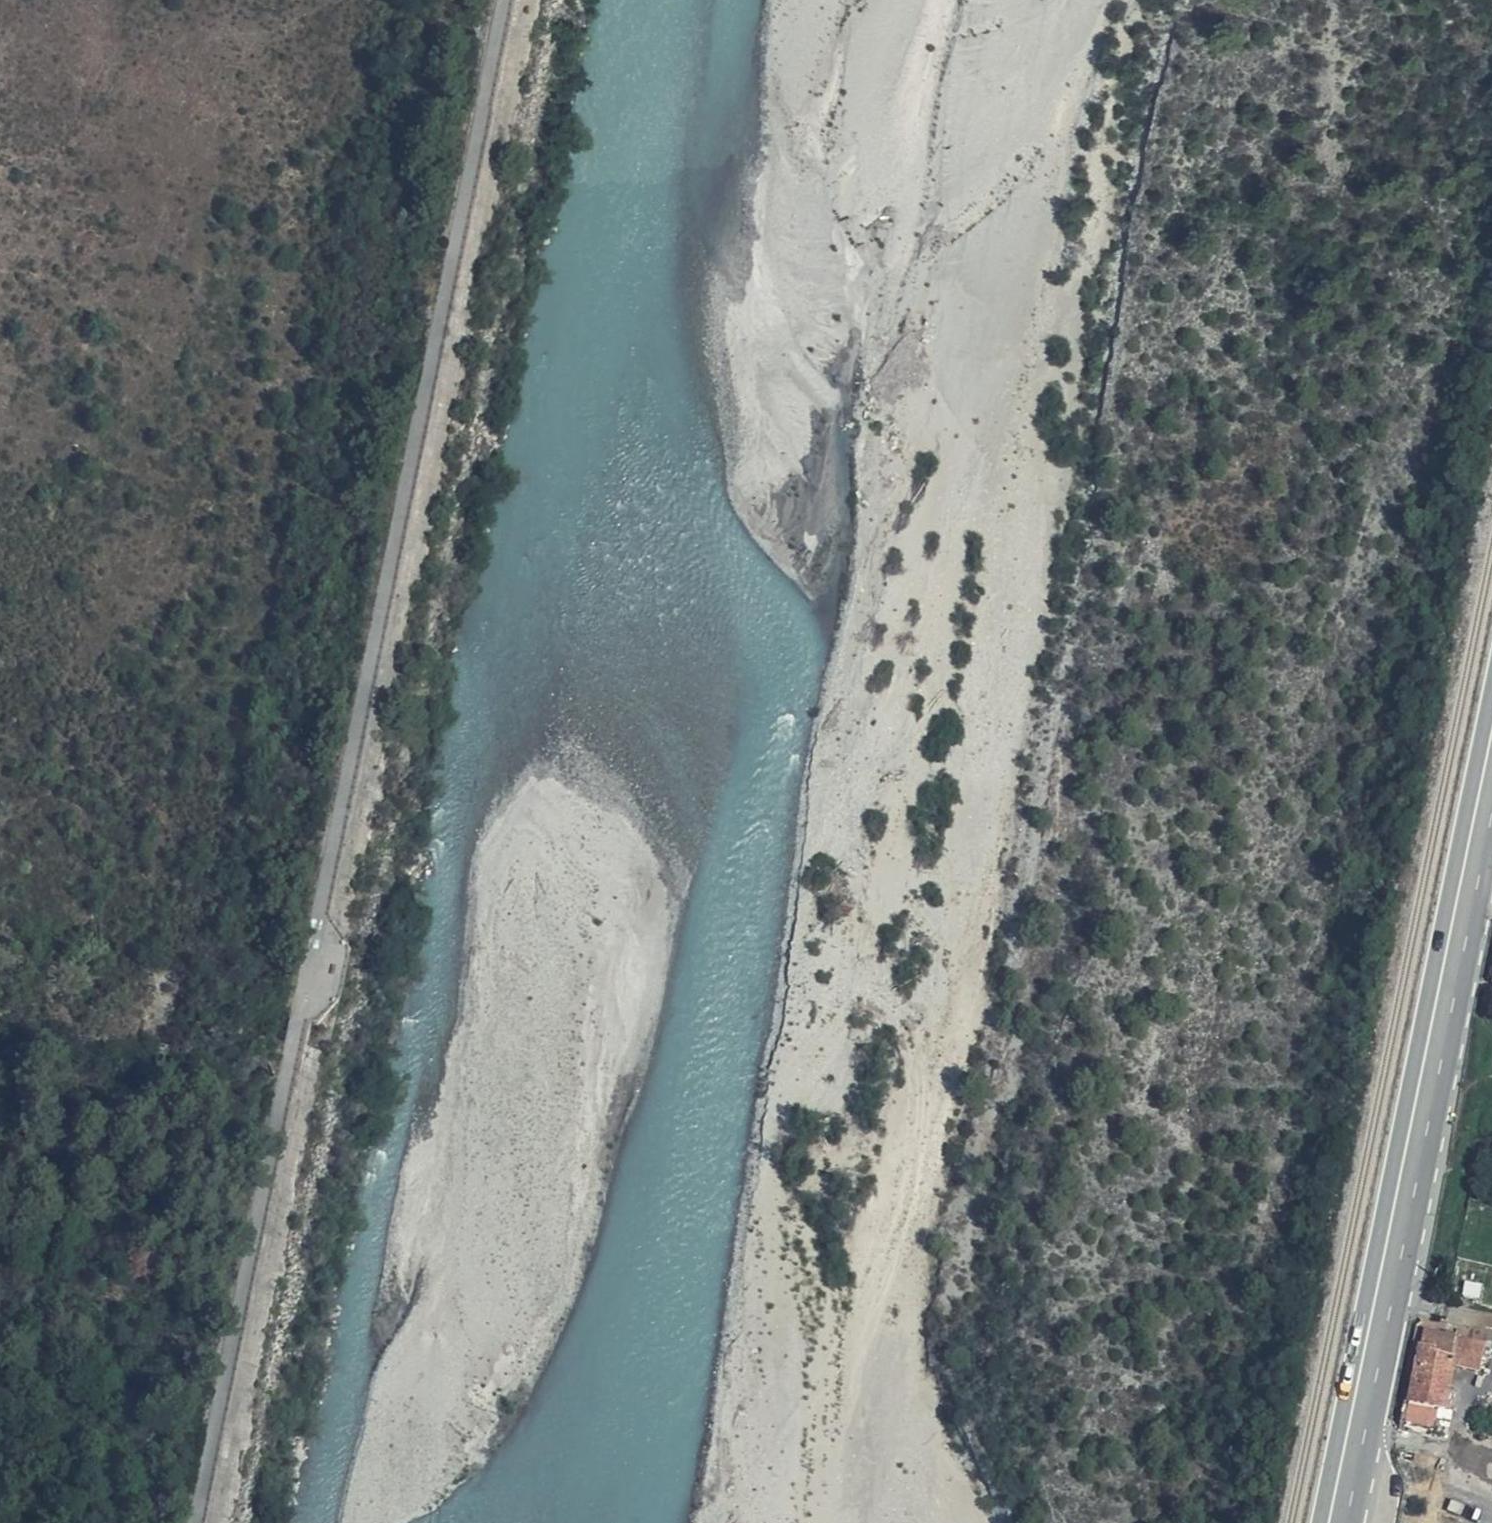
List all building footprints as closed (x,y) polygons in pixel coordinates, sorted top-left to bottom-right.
[(1425,1327),(1413,1378),(1448,1386),(1453,1364),(1460,1334),(1425,1327)] [(1486,1370),(1491,1347),(1491,1340),(1460,1334),(1453,1364),(1486,1370)] [(1413,1378),(1403,1422),(1431,1427),(1436,1406),(1445,1407),(1450,1386),(1448,1386),(1413,1378)]
